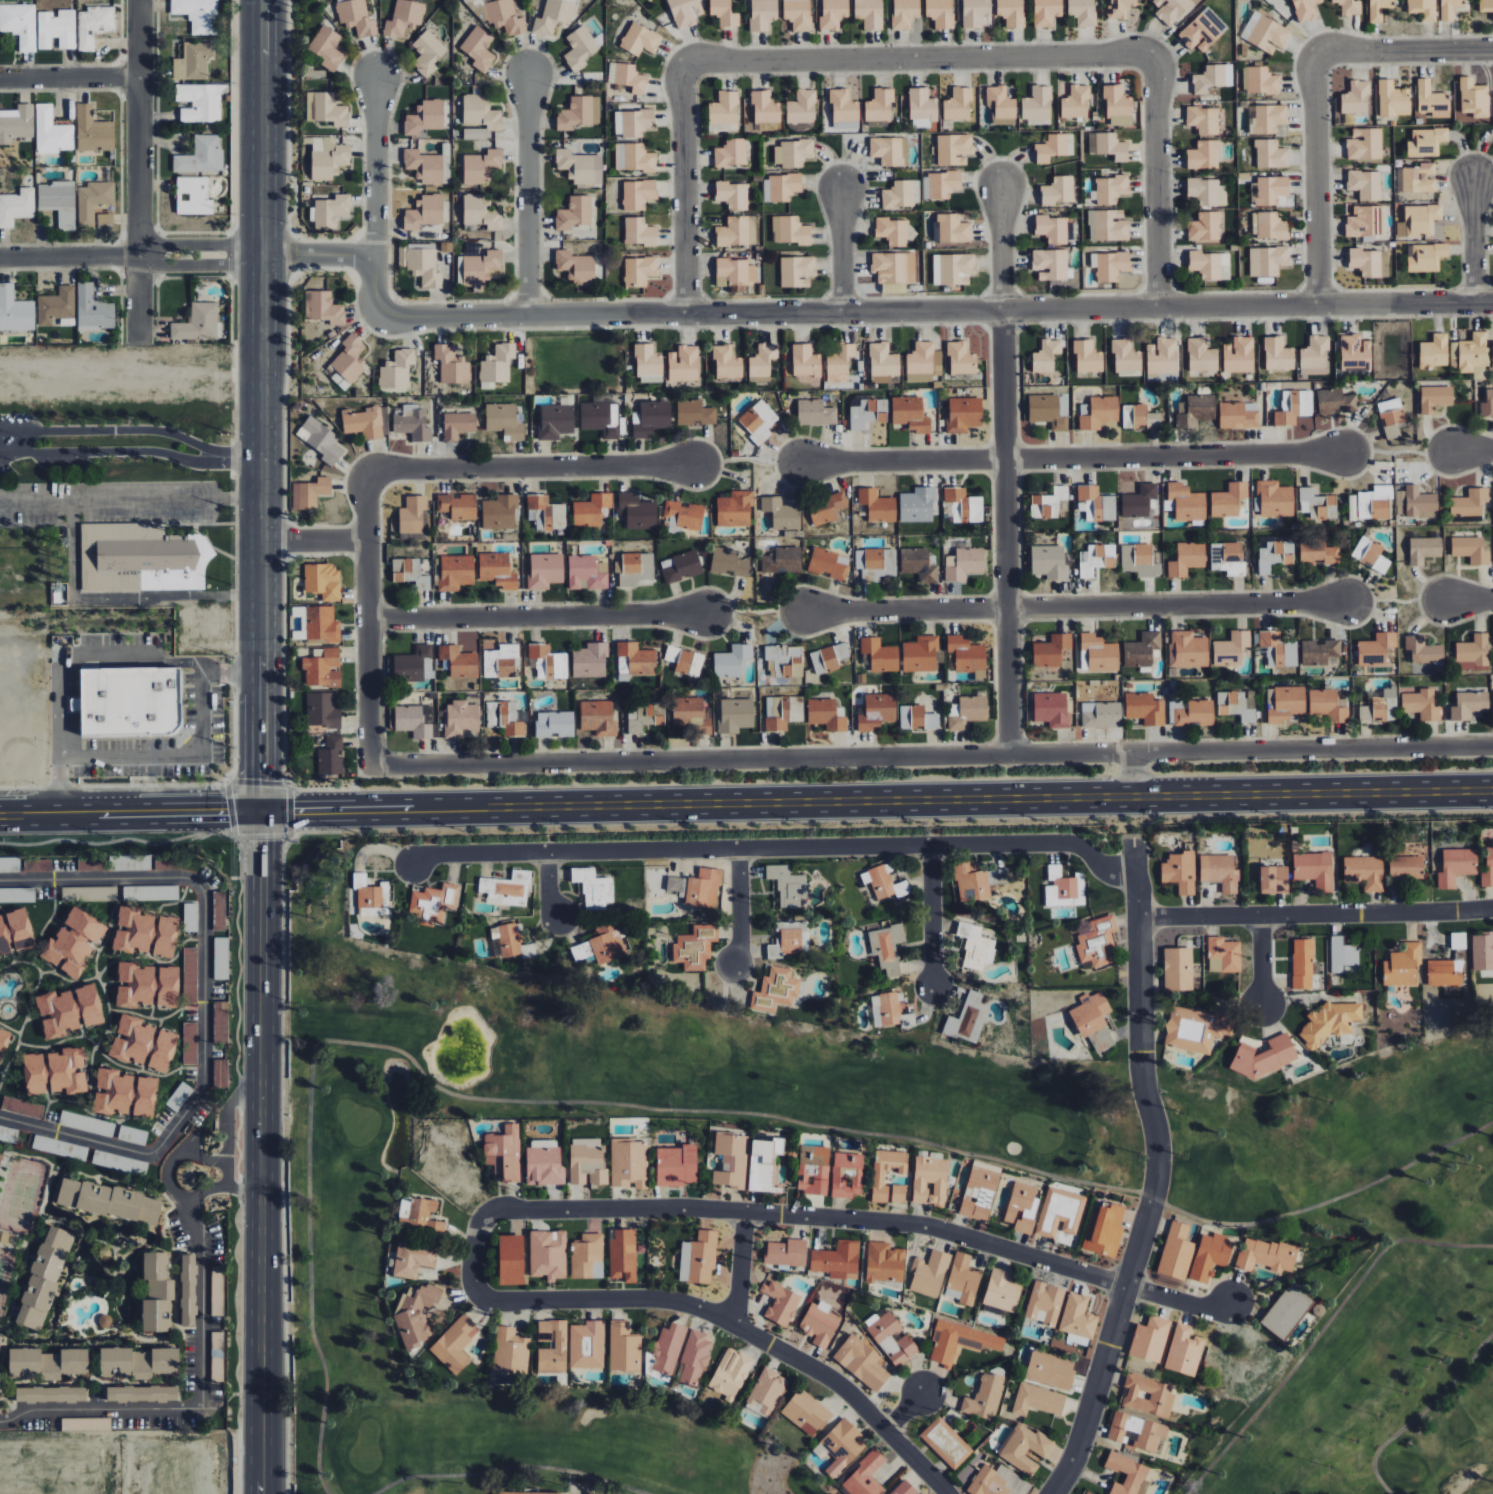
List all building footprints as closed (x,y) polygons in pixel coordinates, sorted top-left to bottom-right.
[(170,14),(190,14),(190,35),(218,34),(217,0),(170,0),(170,14)] [(375,19),(368,20),(365,0),(349,0),(337,2),(342,29),(355,27),(357,38),(378,35),(375,19)] [(425,4),(407,0),(396,0),(392,21),(386,20),(383,35),(404,39),(407,22),(421,25),(425,4)] [(523,17),(516,19),(512,0),(493,0),(486,2),(491,29),(504,26),(507,37),(527,33),(523,17)] [(535,17),(532,32),(553,37),(557,21),(571,24),(577,0),(546,0),(542,18),(535,17)] [(678,30),(697,23),(695,17),(705,14),(699,0),(667,0),(678,30)] [(710,16),(720,16),(720,27),(740,27),(740,14),(731,14),(731,0),(710,0),(710,16)] [(770,31),(769,20),(778,20),(778,0),(751,0),(751,31),(770,31)] [(784,20),(793,20),(793,31),(810,31),(810,0),(783,0),(784,20)] [(822,31),(840,30),(839,18),(849,18),(849,0),(821,0),(822,31)] [(883,30),(882,0),(854,0),(854,19),(864,18),(864,30),(883,30)] [(893,29),(911,29),(911,18),(920,17),(920,0),(892,0),(893,29)] [(925,18),(934,18),(935,29),(952,29),(951,0),(925,0),(925,18)] [(982,28),(982,18),(991,18),(991,0),(962,0),(963,28),(982,28)] [(996,15),(1007,16),(1007,27),(1023,28),(1024,0),(996,0),(996,15)] [(1034,28),(1054,27),(1053,16),(1063,16),(1062,0),(1033,0),(1034,28)] [(1077,16),(1077,27),(1095,26),(1095,0),(1067,0),(1068,16),(1077,16)] [(1137,0),(1116,0),(1116,10),(1108,10),(1108,20),(1128,20),(1127,7),(1137,7),(1137,0)] [(1152,1),(1159,9),(1155,13),(1168,27),(1198,0),(1153,0),(1152,1)] [(1300,23),(1318,16),(1314,5),(1323,2),(1323,0),(1292,0),(1300,23)] [(1342,4),(1342,16),(1361,16),(1362,1),(1353,1),(1353,0),(1331,0),(1331,4),(1342,4)] [(1382,9),(1395,8),(1394,0),(1370,0),(1370,23),(1383,23),(1382,9)] [(1436,0),(1407,0),(1408,14),(1422,14),(1422,22),(1436,22),(1436,0)] [(1454,21),(1454,12),(1465,12),(1465,0),(1441,0),(1441,21),(1454,21)] [(1479,12),(1492,12),(1492,0),(1479,0),(1479,12)] [(18,32),(19,52),(35,51),(34,4),(0,5),(0,32),(18,32)] [(77,11),(78,52),(94,52),(93,33),(115,32),(114,6),(86,7),(86,11),(77,11)] [(1192,49),(1196,45),(1203,53),(1229,28),(1208,6),(1178,34),(1192,49)] [(38,49),(51,49),(51,37),(58,37),(58,49),(74,49),(74,10),(55,10),(55,11),(37,12),(38,49)] [(1292,32),(1255,11),(1240,37),(1272,55),(1277,46),(1282,49),(1292,32)] [(638,56),(643,48),(654,54),(663,37),(632,21),(619,46),(638,56)] [(574,73),(587,64),(584,59),(600,48),(584,24),(565,37),(573,49),(563,56),(574,73)] [(335,70),(345,55),(335,48),(342,36),(322,25),(305,53),(335,70)] [(494,38),(477,25),(459,48),(475,60),(472,65),(484,74),(497,57),(486,49),(494,38)] [(428,78),(438,67),(434,64),(448,49),(426,29),(411,45),(421,54),(412,64),(428,78)] [(173,79),(206,80),(207,57),(214,57),(214,42),(183,42),(183,58),(173,58),(173,79)] [(647,75),(636,74),(637,64),(610,63),(609,84),(632,85),(632,94),(646,94),(647,75)] [(1208,87),(1233,86),(1232,64),(1205,65),(1205,74),(1193,75),(1193,95),(1208,94),(1208,87)] [(1243,67),(1243,93),(1280,93),(1280,76),(1268,76),(1268,67),(1243,67)] [(1488,118),(1487,85),(1473,86),(1473,77),(1460,77),(1461,113),(1473,113),(1473,118),(1488,118)] [(1418,112),(1432,112),(1432,118),(1449,118),(1449,92),(1431,93),(1431,78),(1418,78),(1418,112)] [(1410,88),(1394,89),(1394,79),(1379,79),(1379,116),(1410,116),(1410,88)] [(1350,81),(1350,93),(1341,93),(1341,113),(1369,114),(1369,81),(1350,81)] [(180,108),(180,122),(220,122),(220,93),(227,93),(227,85),(176,84),(175,101),(192,101),(192,108),(180,108)] [(1061,118),(1089,117),(1088,85),(1070,85),(1070,97),(1061,98),(1061,118)] [(1133,125),(1132,97),(1122,97),(1122,85),(1106,85),(1106,126),(1133,125)] [(987,101),(993,100),(993,125),(1016,125),(1016,97),(1006,98),(1006,86),(986,86),(987,101)] [(911,128),(930,128),(930,122),(938,122),(938,98),(928,98),(928,87),(910,88),(911,128)] [(943,100),(943,120),(971,120),(971,87),(952,87),(952,100),(943,100)] [(864,101),(864,120),(892,121),(893,88),(874,88),(874,101),(864,101)] [(786,102),(786,123),(816,123),(815,89),(796,90),(796,102),(786,102)] [(859,121),(860,101),(849,101),(849,90),(829,89),(829,104),(833,104),(832,120),(859,121)] [(781,122),(781,102),(771,102),(771,90),(752,91),(753,123),(781,122)] [(738,91),(718,91),(718,102),(708,102),(708,123),(737,124),(738,91)] [(306,121),(334,121),(334,126),(348,127),(348,106),(334,105),(335,92),(307,92),(306,121)] [(600,96),(570,96),(570,110),(557,109),(556,130),(572,131),(572,125),(600,125),(600,96)] [(443,129),(443,101),(416,101),(416,115),(404,115),(404,135),(421,135),(420,129),(443,129)] [(11,145),(11,137),(34,137),(33,103),(17,104),(17,110),(0,111),(0,145),(11,145)] [(37,152),(74,152),(74,125),(53,125),(52,103),(36,104),(37,152)] [(113,121),(93,122),(93,103),(77,104),(78,151),(114,150),(113,121)] [(1288,106),(1249,105),(1248,134),(1277,135),(1277,124),(1287,124),(1288,106)] [(1218,135),(1219,107),(1186,107),(1186,126),(1199,126),(1198,135),(1218,135)] [(615,111),(615,137),(643,136),(643,128),(654,128),(654,110),(615,111)] [(464,139),(486,139),(486,129),(464,128),(464,139)] [(1381,128),(1352,128),(1352,139),(1346,139),(1347,159),(1382,159),(1381,128)] [(1412,129),(1412,141),(1407,141),(1407,157),(1439,156),(1439,142),(1448,142),(1448,129),(1412,129)] [(1116,132),(1089,133),(1089,154),(1114,154),(1115,162),(1128,162),(1128,142),(1116,142),(1116,132)] [(1036,164),(1050,164),(1050,156),(1068,156),(1068,134),(1047,134),(1047,144),(1036,144),(1036,164)] [(219,135),(195,135),(195,155),(173,156),(173,173),(223,172),(223,149),(219,149),(219,135)] [(937,135),(938,166),(967,165),(967,155),(972,155),(972,135),(937,135)] [(335,138),(312,137),(311,179),(338,179),(338,166),(350,166),(350,145),(335,145),(335,138)] [(907,137),(870,138),(870,157),(881,157),(881,167),(908,166),(907,137)] [(746,138),(724,139),(724,148),(714,148),(714,166),(746,166),(746,138)] [(1289,148),(1278,149),(1278,139),(1256,140),(1257,168),(1289,167),(1289,148)] [(774,142),(774,167),(804,167),(804,158),(814,158),(814,141),(774,142)] [(1220,169),(1219,141),(1197,141),(1197,149),(1187,150),(1187,169),(1220,169)] [(616,171),(657,170),(656,152),(644,153),(644,143),(615,144),(616,171)] [(502,148),(487,149),(487,154),(463,155),(464,184),(488,184),(487,167),(502,167),(502,148)] [(571,155),(571,149),(556,149),(555,169),(568,169),(567,183),(601,183),(601,155),(571,155)] [(1403,192),(1437,192),(1436,177),(1435,162),(1419,163),(1419,167),(1403,168),(1403,192)] [(1380,171),(1347,171),(1347,191),(1359,191),(1359,201),(1381,201),(1380,171)] [(961,173),(923,173),(924,200),(951,199),(951,190),(961,190),(961,173)] [(764,202),(792,202),(792,193),(802,193),(802,175),(764,176),(764,202)] [(1130,175),(1116,175),(1116,178),(1097,179),(1097,205),(1117,205),(1117,195),(1130,195),(1130,175)] [(1073,176),(1053,176),(1053,186),(1041,186),(1041,204),(1074,204),(1073,176)] [(212,215),(213,200),(207,199),(207,178),(177,177),(176,214),(212,215)] [(1288,177),(1251,178),(1252,205),(1279,205),(1278,196),(1289,195),(1288,177)] [(1219,206),(1219,178),(1187,179),(1187,198),(1199,197),(1199,206),(1219,206)] [(919,180),(892,180),(892,189),(882,190),(882,208),(919,207),(919,180)] [(624,181),(623,210),(645,211),(645,200),(656,200),(657,181),(624,181)] [(75,230),(75,182),(37,182),(38,210),(58,209),(58,230),(75,230)] [(95,227),(95,206),(115,206),(114,182),(86,183),(86,187),(77,187),(78,227),(95,227)] [(748,211),(748,183),(715,182),(715,201),(728,201),(728,210),(748,211)] [(19,188),(19,195),(0,195),(0,228),(13,228),(13,218),(35,218),(34,187),(19,188)] [(351,194),(334,194),(334,200),(312,200),(313,221),(315,221),(315,229),(337,229),(337,215),(351,215),(351,194)] [(502,230),(502,210),(489,210),(490,195),(463,195),(463,224),(486,224),(486,230),(502,230)] [(591,196),(569,195),(569,209),(556,209),(556,230),(571,230),(571,225),(591,225),(591,196)] [(419,231),(419,225),(442,224),(442,196),(415,196),(415,210),(403,210),(403,231),(419,231)] [(1405,206),(1405,222),(1397,222),(1397,238),(1421,237),(1421,236),(1432,236),(1432,220),(1442,220),(1442,205),(1405,206)] [(1348,236),(1381,236),(1380,206),(1354,206),(1354,217),(1347,217),(1348,236)] [(1090,210),(1089,240),(1129,241),(1130,221),(1123,221),(1124,211),(1090,210)] [(1220,240),(1220,211),(1198,212),(1199,221),(1188,221),(1188,241),(1220,240)] [(1290,239),(1289,220),(1279,221),(1279,212),(1253,212),(1254,240),(1290,239)] [(971,222),(960,222),(960,213),(938,214),(938,229),(934,229),(934,242),(971,241),(971,222)] [(113,214),(97,214),(97,225),(113,224),(113,214)] [(749,216),(727,216),(727,227),(716,227),(716,246),(756,245),(756,239),(749,239),(749,216)] [(772,216),(773,244),(812,244),(811,226),(800,226),(800,216),(772,216)] [(1068,217),(1035,216),(1035,235),(1048,235),(1048,245),(1067,245),(1068,217)] [(645,217),(625,217),(625,245),(658,244),(657,226),(645,227),(645,217)] [(889,247),(909,247),(908,219),(875,219),(876,237),(888,237),(889,247)] [(1448,245),(1407,244),(1407,271),(1439,271),(1439,257),(1448,257),(1448,245)] [(436,245),(408,245),(407,275),(421,276),(421,288),(442,288),(442,273),(435,273),(436,245)] [(1279,276),(1279,266),(1290,266),(1290,247),(1249,247),(1250,277),(1279,276)] [(555,271),(567,271),(567,285),(594,285),(594,256),(571,256),(571,249),(556,249),(555,271)] [(486,256),(458,256),(457,284),(490,284),(490,274),(502,274),(502,250),(486,250),(486,256)] [(1067,250),(1032,250),(1032,271),(1038,271),(1038,280),(1067,280),(1067,250)] [(1361,278),(1389,277),(1388,250),(1349,250),(1349,268),(1361,268),(1361,278)] [(1119,282),(1119,271),(1130,271),(1130,252),(1091,253),(1091,267),(1096,267),(1096,282),(1119,282)] [(1230,252),(1189,253),(1189,270),(1201,270),(1201,280),(1230,280),(1230,252)] [(915,253),(871,254),(872,273),(878,273),(878,283),(916,283),(915,253)] [(969,284),(969,275),(976,275),(975,254),(940,255),(940,285),(969,284)] [(625,287),(647,287),(647,277),(658,276),(658,257),(624,258),(625,287)] [(781,288),(810,287),(810,278),(816,277),(815,257),(780,258),(781,288)] [(749,259),(716,259),(716,277),(727,278),(727,284),(756,285),(756,265),(749,265),(749,259)] [(93,283),(78,282),(77,330),(114,331),(115,302),(93,302),(93,283)] [(34,301),(14,301),(14,283),(0,283),(0,330),(35,330),(34,301)] [(37,296),(38,326),(52,326),(52,319),(75,318),(74,285),(58,286),(58,295),(37,296)] [(329,320),(329,326),(345,326),(345,305),(332,305),(331,290),(305,290),(305,320),(329,320)] [(217,303),(191,302),(191,323),(170,323),(169,339),(217,340),(217,303)] [(1486,368),(1486,332),(1473,332),(1473,341),(1459,341),(1459,373),(1475,373),(1475,367),(1486,368)] [(1448,366),(1447,333),(1433,333),(1433,342),(1419,342),(1420,367),(1448,366)] [(368,367),(356,356),(366,346),(353,334),(336,352),(337,354),(328,363),(351,385),(368,367)] [(1341,335),(1342,369),(1372,368),(1371,341),(1361,341),(1361,335),(1341,335)] [(1265,370),(1295,369),(1295,348),(1284,348),(1284,336),(1265,337),(1265,370)] [(1328,374),(1328,336),(1310,336),(1310,348),(1300,348),(1301,375),(1328,374)] [(1189,371),(1218,371),(1218,349),(1207,349),(1207,337),(1188,338),(1189,371)] [(1177,338),(1156,338),(1157,344),(1147,345),(1147,374),(1178,373),(1177,338)] [(1254,372),(1253,338),(1233,338),(1233,343),(1223,343),(1224,372),(1254,372)] [(1142,373),(1141,351),(1132,351),(1131,339),(1111,339),(1112,353),(1115,353),(1115,374),(1142,373)] [(1062,340),(1041,340),(1041,352),(1032,352),(1032,373),(1054,373),(1054,354),(1061,354),(1062,340)] [(1093,340),(1073,340),(1073,353),(1077,353),(1077,372),(1104,371),(1104,351),(1093,352),(1093,340)] [(977,374),(977,353),(967,353),(967,341),(949,342),(949,374),(977,374)] [(889,342),(870,343),(871,376),(900,375),(899,354),(889,355),(889,342)] [(934,342),(915,342),(915,353),(906,353),(907,382),(933,382),(933,372),(941,372),(941,352),(934,352),(934,342)] [(509,382),(510,359),(515,359),(515,343),(495,343),(495,355),(481,355),(481,382),(509,382)] [(440,383),(469,383),(469,358),(455,358),(455,344),(434,344),(434,360),(440,360),(440,383)] [(636,344),(637,381),(653,381),(653,375),(664,375),(663,354),(654,355),(654,344),(636,344)] [(749,356),(749,377),(771,377),(770,359),(779,359),(779,344),(758,344),(759,356),(749,356)] [(793,344),(793,376),(821,376),(821,354),(812,354),(812,344),(793,344)] [(827,382),(848,382),(848,357),(856,357),(856,344),(835,345),(835,355),(826,355),(827,382)] [(715,345),(715,378),(743,377),(743,357),(733,357),(733,345),(715,345)] [(668,352),(669,381),(699,380),(698,346),(678,346),(678,352),(668,352)] [(380,388),(409,388),(409,364),(415,364),(415,349),(394,349),(394,361),(380,360),(380,388)] [(872,384),(892,383),(891,376),(871,377),(872,384)] [(1421,387),(1421,415),(1436,415),(1436,406),(1454,405),(1453,386),(1421,387)] [(1317,390),(1318,415),(1357,413),(1357,395),(1342,395),(1342,389),(1317,390)] [(1486,389),(1486,402),(1481,402),(1480,416),(1492,416),(1492,389),(1486,389)] [(1313,391),(1284,390),(1283,409),(1274,409),(1274,425),(1296,426),(1296,416),(1312,416),(1313,391)] [(1068,431),(1067,395),(1028,396),(1029,422),(1051,422),(1052,431),(1068,431)] [(1177,429),(1197,429),(1197,419),(1215,419),(1215,395),(1187,395),(1187,402),(1177,402),(1177,429)] [(891,397),(892,424),(908,424),(908,433),(930,432),(930,417),(923,417),(922,396),(891,397)] [(1101,430),(1100,422),(1119,422),(1118,396),(1090,397),(1090,405),(1079,405),(1080,430),(1101,430)] [(967,433),(967,427),(982,426),(981,397),(947,398),(948,433),(967,433)] [(1379,403),(1385,439),(1400,437),(1398,424),(1405,422),(1400,398),(1379,403)] [(717,424),(716,407),(702,408),(702,399),(677,400),(678,426),(717,424)] [(737,421),(760,445),(772,434),(768,429),(779,418),(761,399),(737,421)] [(887,399),(860,400),(860,406),(850,406),(850,431),(870,430),(870,422),(888,422),(887,399)] [(797,401),(798,425),(838,424),(837,407),(823,407),(822,400),(797,401)] [(633,439),(652,439),(652,429),(671,428),(670,401),(640,401),(640,416),(632,416),(633,439)] [(618,439),(617,402),(580,403),(580,430),(602,430),(603,439),(618,439)] [(504,441),(524,441),(524,423),(517,423),(517,403),(485,404),(486,431),(504,431),(504,441)] [(1219,428),(1258,427),(1258,403),(1219,403),(1219,428)] [(431,442),(431,427),(425,427),(425,405),(403,406),(403,415),(393,415),(393,433),(411,433),(412,442),(431,442)] [(573,405),(539,405),(540,440),(560,440),(560,434),(573,433),(573,405)] [(1147,405),(1122,405),(1123,428),(1161,428),(1160,413),(1147,413),(1147,405)] [(384,438),(380,406),(366,407),(366,412),(349,414),(349,409),(341,410),(344,433),(363,431),(364,440),(384,438)] [(475,413),(443,413),(444,442),(458,442),(458,432),(476,431),(475,413)] [(305,442),(324,455),(320,459),(333,468),(344,450),(334,444),(339,436),(308,416),(301,427),(311,434),(305,442)] [(292,483),(293,511),(317,511),(316,495),(331,495),(331,477),(317,477),(317,483),(292,483)] [(1279,481),(1259,481),(1259,517),(1293,516),(1293,487),(1279,487),(1279,481)] [(1211,493),(1211,517),(1240,517),(1239,498),(1248,498),(1248,482),(1229,482),(1229,492),(1211,493)] [(1121,494),(1122,517),(1150,516),(1150,500),(1158,499),(1157,483),(1140,483),(1140,494),(1121,494)] [(1175,500),(1175,521),(1192,521),(1192,526),(1207,525),(1206,493),(1190,494),(1190,484),(1168,484),(1168,501),(1175,500)] [(1438,517),(1438,494),(1419,494),(1419,484),(1406,484),(1406,518),(1438,517)] [(1101,521),(1100,485),(1077,485),(1078,501),(1093,501),(1093,521),(1101,521)] [(1389,519),(1389,499),(1393,499),(1393,485),(1374,486),(1374,492),(1358,492),(1358,519),(1389,519)] [(1032,495),(1031,504),(1042,505),(1041,518),(1059,518),(1059,507),(1067,508),(1067,486),(1054,486),(1054,495),(1032,495)] [(899,493),(900,522),(935,522),(934,487),(914,487),(914,493),(899,493)] [(983,522),(983,497),(966,497),(966,487),(944,487),(944,502),(960,502),(960,514),(953,514),(953,522),(983,522)] [(1299,487),(1300,513),(1310,513),(1310,520),(1336,519),(1336,496),(1314,497),(1314,487),(1299,487)] [(868,523),(896,522),(896,498),(878,498),(877,488),(858,488),(858,505),(867,504),(868,523)] [(1482,515),(1482,502),(1488,502),(1488,488),(1468,488),(1468,497),(1450,498),(1450,516),(1482,515)] [(749,526),(749,506),(753,506),(753,491),(730,491),(730,497),(716,497),(717,527),(749,526)] [(626,529),(656,528),(655,500),(632,501),(632,492),(618,492),(618,512),(626,512),(626,529)] [(836,511),(848,507),(844,492),(806,504),(814,527),(839,519),(836,511)] [(612,493),(590,493),(590,502),(572,502),(573,526),(601,526),(601,508),(612,508),(612,493)] [(515,528),(514,508),(518,508),(518,494),(497,495),(497,500),(482,500),(482,529),(515,528)] [(566,530),(565,504),(548,504),(548,494),(527,495),(528,520),(535,520),(535,530),(566,530)] [(451,520),(476,520),(476,495),(437,496),(437,512),(450,512),(451,520)] [(406,496),(406,508),(399,508),(399,539),(414,539),(414,533),(426,533),(426,514),(427,514),(427,496),(406,496)] [(800,529),(800,505),(782,505),(782,497),(761,497),(761,512),(772,512),(772,530),(800,529)] [(701,530),(704,507),(680,504),(680,502),(665,500),(663,517),(676,519),(675,527),(701,530)] [(81,592),(204,590),(204,570),(196,571),(196,540),(181,540),(181,536),(161,536),(161,524),(80,524),(81,592)] [(1351,557),(1384,575),(1391,562),(1380,556),(1384,548),(1362,536),(1351,557)] [(1409,538),(1410,567),(1424,566),(1424,557),(1443,557),(1442,537),(1409,538)] [(1452,556),(1470,556),(1470,566),(1490,565),(1490,551),(1484,551),(1483,537),(1451,537),(1452,556)] [(1259,575),(1272,575),(1272,564),(1294,563),(1293,541),(1266,542),(1266,548),(1259,548),(1259,575)] [(1299,541),(1300,564),(1340,563),(1339,547),(1325,547),(1325,541),(1299,541)] [(1168,578),(1188,578),(1188,568),(1206,567),(1205,542),(1177,543),(1177,561),(1168,562),(1168,578)] [(1211,543),(1211,570),(1227,570),(1227,576),(1244,576),(1243,543),(1211,543)] [(1079,552),(1080,579),(1094,579),(1093,568),(1115,568),(1115,544),(1088,545),(1088,551),(1079,552)] [(1121,545),(1121,572),(1137,572),(1137,577),(1162,577),(1162,564),(1153,564),(1152,544),(1121,545)] [(1046,580),(1067,580),(1067,546),(1031,546),(1031,575),(1046,574),(1046,580)] [(748,577),(750,561),(738,559),(739,550),(713,547),(710,572),(748,577)] [(775,547),(775,555),(762,555),(761,572),(800,573),(801,547),(775,547)] [(808,571),(831,576),(830,578),(845,582),(851,556),(813,547),(808,571)] [(901,573),(919,573),(919,583),(938,582),(938,565),(930,566),(930,548),(900,549),(901,573)] [(946,582),(968,582),(968,573),(985,573),(984,548),(955,549),(956,556),(945,556),(946,582)] [(659,561),(667,584),(703,573),(696,550),(659,561)] [(510,553),(478,553),(479,581),(494,581),(495,589),(517,589),(517,573),(510,573),(510,553)] [(653,553),(622,554),(622,561),(615,562),(615,573),(619,573),(619,587),(639,586),(639,580),(653,580),(653,553)] [(549,590),(549,583),(563,583),(564,554),(529,554),(528,590),(549,590)] [(474,555),(439,556),(440,591),(459,591),(459,584),(474,584),(474,555)] [(608,572),(597,572),(597,556),(568,556),(568,589),(581,589),(581,581),(586,581),(586,589),(608,589),(608,572)] [(391,559),(392,582),(415,582),(415,590),(430,590),(430,576),(420,576),(419,558),(391,559)] [(304,565),(304,593),(322,593),(322,602),(340,602),(339,570),(333,571),(332,564),(304,565)] [(340,621),(334,621),(334,606),(305,607),(306,642),(340,642),(340,621)] [(1123,642),(1124,667),(1153,666),(1152,650),(1161,650),(1160,631),(1141,632),(1142,642),(1123,642)] [(1169,632),(1170,668),(1209,667),(1208,637),(1193,638),(1193,631),(1169,632)] [(1213,666),(1242,666),(1242,648),(1250,648),(1251,631),(1231,631),(1231,642),(1213,641),(1213,666)] [(1282,631),(1259,631),(1260,648),(1267,648),(1267,667),(1283,667),(1282,631)] [(1119,672),(1119,643),(1104,643),(1103,637),(1095,637),(1095,632),(1080,633),(1081,650),(1088,650),(1088,672),(1119,672)] [(1358,667),(1387,666),(1387,647),(1397,647),(1397,632),(1375,632),(1375,641),(1358,641),(1358,667)] [(1456,643),(1456,669),(1488,669),(1489,634),(1473,633),(1473,643),(1456,643)] [(1050,643),(1033,642),(1032,667),(1061,668),(1062,649),(1071,649),(1072,634),(1051,634),(1050,643)] [(1443,645),(1424,645),(1424,635),(1405,636),(1405,651),(1411,651),(1412,664),(1444,663),(1443,645)] [(902,643),(903,672),(936,671),(936,651),(939,651),(939,636),(917,636),(917,643),(902,643)] [(947,653),(955,653),(955,672),(985,671),(985,645),(969,645),(969,636),(947,637),(947,653)] [(899,646),(881,647),(881,637),(861,638),(861,654),(870,654),(871,672),(899,671),(899,646)] [(1301,641),(1302,666),(1329,665),(1329,662),(1341,662),(1341,641),(1316,642),(1316,640),(1301,641)] [(628,675),(656,675),(656,650),(638,650),(638,642),(617,642),(617,657),(627,656),(628,675)] [(572,649),(572,678),(605,677),(605,658),(609,658),(608,643),(586,643),(587,649),(572,649)] [(810,652),(816,676),(840,670),(838,661),(851,658),(847,643),(810,652)] [(393,655),(393,680),(433,679),(432,644),(415,644),(415,654),(393,655)] [(514,677),(514,658),(519,658),(519,644),(499,645),(499,651),(483,651),(484,677),(514,677)] [(528,645),(529,660),(536,660),(537,680),(568,679),(567,653),(550,654),(550,644),(528,645)] [(714,677),(742,677),(742,659),(753,659),(753,644),(731,645),(732,653),(713,653),(714,677)] [(477,653),(460,653),(460,645),(438,645),(438,660),(449,660),(449,678),(478,677),(477,653)] [(801,646),(765,646),(765,660),(775,660),(775,678),(802,677),(801,646)] [(306,686),(340,686),(340,669),(339,669),(339,648),(323,648),(323,658),(301,658),(302,671),(305,671),(306,686)] [(700,677),(704,654),(680,649),(675,672),(700,677)] [(78,669),(79,735),(179,734),(178,668),(78,669)] [(1305,687),(1267,688),(1268,725),(1283,725),(1283,716),(1306,715),(1305,687)] [(1401,693),(1402,712),(1420,712),(1420,721),(1442,721),(1442,706),(1434,706),(1434,688),(1420,689),(1420,693),(1401,693)] [(1310,716),(1328,715),(1329,723),(1349,723),(1348,708),(1338,708),(1338,690),(1309,690),(1310,716)] [(1218,692),(1218,715),(1241,714),(1241,723),(1256,723),(1255,691),(1218,692)] [(1450,721),(1471,720),(1471,711),(1489,711),(1489,692),(1456,693),(1457,707),(1450,707),(1450,721)] [(340,707),(336,707),(335,693),(307,693),(307,727),(341,726),(340,707)] [(895,693),(864,694),(865,715),(857,715),(857,731),(881,730),(881,722),(896,722),(895,693)] [(1034,722),(1049,722),(1049,729),(1067,728),(1067,693),(1033,693),(1034,722)] [(1165,701),(1153,700),(1154,694),(1125,693),(1125,718),(1144,718),(1144,726),(1164,726),(1165,701)] [(970,731),(969,721),(987,721),(986,696),(959,697),(959,704),(947,704),(948,731),(970,731)] [(673,726),(695,726),(696,735),(712,734),(711,727),(705,727),(704,697),(672,698),(673,726)] [(766,697),(766,731),(789,732),(789,703),(803,703),(803,697),(766,697)] [(719,700),(720,734),(740,734),(739,728),(754,728),(753,699),(719,700)] [(847,731),(847,717),(836,717),(836,699),(807,700),(808,724),(826,723),(826,732),(847,731)] [(1214,725),(1214,701),(1186,700),(1186,701),(1172,701),(1171,725),(1214,725)] [(486,702),(486,727),(504,727),(504,736),(525,736),(525,722),(516,722),(516,701),(486,702)] [(445,737),(479,738),(479,705),(467,704),(467,702),(445,702),(445,737)] [(617,737),(617,720),(613,720),(612,702),(578,703),(579,732),(596,732),(596,737),(617,737)] [(1121,702),(1081,703),(1082,728),(1122,727),(1121,702)] [(643,725),(664,725),(665,716),(655,716),(655,703),(638,703),(637,709),(628,709),(628,734),(643,734),(643,725)] [(394,706),(394,731),(413,731),(413,740),(433,740),(432,724),(423,724),(422,706),(394,706)] [(900,729),(938,730),(938,714),(924,714),(924,706),(900,706),(900,729)] [(536,737),(573,738),(573,713),(537,712),(536,737)] [(318,775),(343,774),(343,759),(341,759),(341,735),(325,735),(326,749),(318,749),(318,775)] [(1486,847),(1485,871),(1481,871),(1481,887),(1492,887),(1492,847),(1486,847)] [(1442,850),(1443,872),(1437,872),(1438,889),(1455,889),(1455,876),(1477,875),(1477,849),(1442,850)] [(1161,882),(1179,882),(1179,895),(1195,895),(1195,853),(1169,853),(1169,863),(1161,863),(1161,882)] [(1293,854),(1294,880),(1315,880),(1316,894),(1333,893),(1332,853),(1293,854)] [(1234,855),(1200,856),(1200,882),(1221,882),(1222,894),(1239,894),(1239,870),(1234,870),(1234,855)] [(1389,879),(1423,879),(1423,856),(1389,857),(1389,879)] [(0,858),(0,873),(19,872),(19,857),(0,858)] [(1343,857),(1344,882),(1364,882),(1364,892),(1383,892),(1383,857),(1343,857)] [(153,871),(153,870),(173,870),(173,858),(78,858),(78,871),(153,871)] [(49,860),(31,859),(31,872),(49,872),(49,860)] [(959,903),(990,899),(987,870),(976,872),(975,861),(954,864),(959,903)] [(878,901),(895,893),(897,899),(911,893),(906,880),(893,885),(884,864),(859,874),(864,885),(870,882),(878,901)] [(807,875),(789,875),(789,865),(765,865),(765,880),(778,879),(779,908),(800,908),(800,899),(808,898),(807,875)] [(1077,878),(1062,878),(1061,865),(1047,865),(1048,884),(1045,884),(1046,906),(1067,906),(1067,900),(1078,899),(1077,878)] [(1259,867),(1260,894),(1288,893),(1287,866),(1259,867)] [(716,909),(720,870),(699,867),(697,879),(687,878),(684,905),(716,909)] [(570,869),(571,883),(583,883),(584,911),(606,911),(605,903),(613,902),(612,878),(595,878),(594,868),(570,869)] [(479,879),(478,893),(486,893),(486,904),(502,904),(502,896),(529,898),(531,871),(512,870),(512,880),(479,879)] [(353,874),(353,889),(358,889),(359,916),(381,915),(381,887),(367,887),(366,873),(353,874)] [(685,898),(686,878),(667,877),(667,892),(678,892),(678,898),(685,898)] [(412,891),(409,912),(417,913),(416,923),(442,927),(445,906),(456,908),(459,885),(442,883),(441,890),(425,888),(424,893),(412,891)] [(117,888),(62,887),(61,900),(117,901),(117,888)] [(213,931),(226,931),(225,892),(213,892),(213,931)] [(198,903),(184,903),(184,932),(198,932),(198,903)] [(24,908),(2,914),(2,916),(0,916),(0,955),(34,947),(24,908)] [(106,926),(71,908),(61,927),(60,926),(53,940),(48,938),(38,958),(58,968),(57,971),(75,980),(87,957),(88,957),(94,946),(96,947),(106,926)] [(178,919),(156,915),(156,914),(118,908),(115,928),(111,950),(133,954),(133,951),(149,954),(149,955),(172,959),(178,919)] [(1093,969),(1117,963),(1110,933),(1118,931),(1114,915),(1089,921),(1092,932),(1077,935),(1079,945),(1076,945),(1080,964),(1091,961),(1093,969)] [(598,966),(629,954),(622,935),(624,934),(618,918),(594,927),(598,937),(570,948),(575,962),(594,955),(598,966)] [(982,927),(959,922),(956,936),(968,939),(961,967),(982,971),(984,963),(992,965),(997,941),(980,938),(982,927)] [(520,946),(516,923),(491,927),(497,959),(521,955),(521,958),(536,956),(534,944),(520,946)] [(675,963),(684,962),(684,972),(706,971),(706,960),(711,960),(710,943),(718,942),(717,925),(693,925),(693,935),(674,935),(675,963)] [(868,930),(872,956),(881,955),(885,978),(900,976),(895,943),(906,942),(903,925),(868,930)] [(802,953),(801,929),(778,930),(778,945),(767,945),(767,958),(782,958),(782,954),(802,953)] [(1473,971),(1492,970),(1492,931),(1481,932),(1481,935),(1472,936),(1473,971)] [(1240,942),(1224,942),(1224,936),(1208,937),(1209,972),(1241,972),(1240,942)] [(1343,973),(1343,966),(1360,965),(1359,945),(1344,945),(1343,936),(1331,937),(1332,973),(1343,973)] [(1293,990),(1313,990),(1312,940),(1292,940),(1293,990)] [(1421,942),(1403,943),(1403,952),(1390,953),(1391,961),(1383,961),(1383,986),(1416,986),(1416,965),(1422,965),(1421,942)] [(198,948),(184,947),(182,1003),(196,1003),(198,948)] [(1193,948),(1163,949),(1164,991),(1193,991),(1193,948)] [(1454,960),(1427,960),(1427,986),(1462,986),(1461,973),(1454,973),(1454,960)] [(115,1006),(153,1008),(155,976),(153,976),(154,965),(117,964),(116,985),(115,1006)] [(801,980),(791,979),(792,969),(771,966),(769,977),(763,976),(761,993),(752,992),(750,1010),(774,1013),(775,1004),(792,1006),(793,998),(798,999),(801,980)] [(178,968),(157,967),(155,1007),(176,1008),(178,968)] [(82,1027),(102,1023),(95,985),(75,988),(82,1027)] [(942,1032),(968,1041),(984,995),(970,989),(959,1019),(948,1016),(942,1032)] [(34,997),(38,1019),(40,1019),(44,1038),(82,1030),(73,991),(55,995),(55,992),(34,997)] [(1068,1011),(1081,1039),(1088,1036),(1096,1053),(1115,1045),(1102,1017),(1112,1012),(1102,991),(1090,997),(1088,993),(1079,998),(1082,1005),(1068,1011)] [(871,996),(875,1027),(901,1024),(900,1013),(907,1012),(905,993),(871,996)] [(228,1002),(214,1001),(213,1043),(227,1043),(228,1002)] [(1362,1003),(1318,1004),(1319,1012),(1309,1013),(1309,1025),(1304,1025),(1304,1048),(1327,1047),(1327,1035),(1352,1035),(1351,1022),(1363,1021),(1362,1003)] [(1210,1055),(1213,1036),(1231,1039),(1234,1019),(1170,1008),(1164,1047),(1210,1055)] [(107,1057),(128,1063),(128,1061),(145,1065),(155,1029),(140,1025),(142,1020),(121,1014),(115,1036),(113,1036),(107,1057)] [(915,1027),(915,1014),(901,1014),(901,1028),(915,1027)] [(197,1023),(183,1023),(182,1065),(196,1065),(197,1023)] [(4,1052),(10,1033),(0,1030),(0,1050),(4,1052)] [(177,1036),(157,1030),(146,1068),(166,1074),(177,1036)] [(1228,1068),(1253,1080),(1299,1060),(1287,1032),(1267,1041),(1270,1049),(1254,1056),(1257,1049),(1241,1041),(1228,1068)] [(24,1096),(47,1095),(47,1093),(64,1092),(64,1094),(86,1093),(85,1070),(83,1071),(82,1048),(60,1049),(61,1053),(44,1054),(22,1055),(24,1096)] [(227,1060),(213,1060),(214,1089),(228,1089),(227,1060)] [(91,1113),(129,1117),(133,1077),(118,1075),(118,1071),(97,1068),(94,1091),(91,1113)] [(133,1116),(153,1117),(154,1078),(134,1077),(133,1116)] [(1,1110),(41,1120),(44,1106),(4,1096),(1,1110)] [(16,1144),(18,1133),(9,1131),(10,1129),(0,1126),(0,1140),(16,1144)] [(745,1188),(748,1136),(715,1134),(714,1155),(723,1155),(722,1172),(712,1171),(712,1187),(745,1188)] [(527,1185),(565,1185),(564,1168),(559,1168),(558,1140),(526,1141),(527,1185)] [(612,1187),(634,1186),(635,1190),(647,1189),(646,1140),(610,1141),(612,1187)] [(748,1192),(781,1193),(781,1189),(772,1189),(774,1155),(782,1155),(782,1142),(750,1140),(748,1192)] [(697,1145),(682,1144),(682,1148),(656,1148),(655,1187),(685,1187),(685,1184),(696,1184),(697,1145)] [(827,1195),(829,1147),(800,1146),(797,1194),(827,1195)] [(908,1153),(875,1151),(872,1203),(888,1204),(889,1186),(884,1186),(885,1169),(898,1170),(898,1175),(906,1175),(908,1153)] [(863,1155),(833,1153),(831,1198),(853,1199),(853,1195),(862,1195),(863,1155)] [(913,1204),(945,1206),(948,1159),(915,1158),(913,1204)] [(958,1215),(987,1223),(1001,1174),(993,1171),(994,1167),(974,1161),(958,1215)] [(55,1205),(155,1228),(162,1200),(61,1177),(55,1205)] [(1004,1221),(1015,1224),(1013,1231),(1030,1236),(1039,1199),(1034,1198),(1037,1187),(1014,1182),(1004,1221)] [(892,1202),(905,1203),(906,1186),(892,1185),(892,1202)] [(1087,1197),(1048,1186),(1035,1234),(1056,1240),(1059,1231),(1076,1236),(1087,1197)] [(438,1202),(411,1198),(408,1217),(399,1216),(397,1229),(444,1235),(445,1223),(429,1221),(430,1212),(436,1213),(438,1202)] [(1125,1207),(1110,1204),(1109,1209),(1100,1206),(1098,1214),(1091,1212),(1082,1250),(1115,1259),(1124,1227),(1121,1226),(1125,1207)] [(1157,1272),(1179,1278),(1179,1277),(1186,1279),(1196,1243),(1185,1240),(1190,1225),(1171,1220),(1157,1272)] [(71,1234),(44,1226),(15,1325),(41,1333),(71,1234)] [(610,1278),(624,1278),(624,1283),(636,1283),(636,1228),(614,1229),(614,1238),(610,1238),(610,1278)] [(681,1241),(679,1281),(714,1283),(716,1230),(697,1229),(697,1241),(681,1241)] [(529,1231),(530,1276),(546,1275),(546,1280),(566,1280),(565,1230),(554,1230),(529,1231)] [(0,1232),(0,1242),(6,1243),(9,1235),(0,1232)] [(603,1278),(602,1233),(581,1233),(581,1241),(570,1241),(571,1278),(603,1278)] [(522,1234),(497,1235),(498,1284),(523,1284),(522,1234)] [(1202,1234),(1189,1278),(1209,1284),(1214,1263),(1226,1266),(1234,1239),(1213,1234),(1212,1237),(1202,1234)] [(1292,1272),(1298,1248),(1244,1235),(1236,1268),(1252,1272),(1254,1264),(1282,1271),(1282,1269),(1292,1272)] [(765,1264),(806,1266),(807,1239),(787,1239),(787,1243),(766,1242),(765,1264)] [(392,1276),(417,1279),(418,1265),(434,1267),(437,1246),(397,1240),(392,1276)] [(811,1249),(810,1271),(830,1272),(829,1278),(846,1279),(847,1274),(858,1274),(859,1241),(837,1240),(836,1251),(811,1249)] [(904,1282),(905,1249),(890,1249),(890,1243),(868,1242),(866,1281),(904,1282)] [(909,1291),(939,1298),(949,1253),(930,1249),(928,1259),(914,1256),(911,1272),(914,1273),(909,1291)] [(972,1255),(956,1251),(944,1296),(973,1304),(982,1271),(968,1267),(972,1255)] [(171,1334),(171,1280),(166,1280),(166,1254),(142,1253),(142,1281),(143,1281),(142,1333),(171,1334)] [(180,1327),(195,1327),(195,1256),(180,1255),(180,1327)] [(212,1267),(211,1317),(223,1317),(224,1267),(212,1267)] [(982,1304),(1013,1313),(1021,1286),(1008,1282),(1011,1272),(993,1267),(982,1304)] [(765,1317),(787,1328),(802,1297),(765,1279),(759,1290),(774,1298),(765,1317)] [(1066,1288),(1048,1284),(1048,1283),(1034,1280),(1025,1317),(1057,1325),(1066,1288)] [(1313,1299),(1289,1282),(1259,1323),(1283,1340),(1313,1299)] [(406,1351),(419,1347),(421,1340),(432,1336),(421,1308),(438,1302),(443,1288),(427,1283),(414,1288),(401,1293),(393,1316),(406,1351)] [(1085,1312),(1089,1297),(1070,1291),(1058,1329),(1092,1339),(1099,1316),(1085,1312)] [(799,1329),(815,1336),(812,1343),(825,1349),(841,1318),(829,1312),(832,1306),(815,1297),(799,1329)] [(895,1368),(919,1352),(891,1310),(880,1317),(877,1312),(864,1321),(895,1368)] [(455,1375),(471,1359),(461,1350),(481,1330),(463,1313),(428,1349),(455,1375)] [(1171,1320),(1150,1314),(1147,1326),(1136,1323),(1128,1354),(1160,1362),(1171,1320)] [(1006,1337),(938,1319),(932,1341),(935,1342),(930,1361),(951,1367),(957,1344),(981,1351),(982,1346),(1002,1351),(1006,1337)] [(538,1348),(537,1372),(566,1372),(567,1320),(538,1320),(537,1332),(552,1332),(552,1348),(538,1348)] [(570,1368),(604,1367),(603,1320),(585,1320),(585,1325),(569,1325),(570,1368)] [(609,1370),(641,1371),(641,1334),(629,1334),(630,1321),(610,1321),(609,1370)] [(687,1326),(671,1321),(668,1328),(661,1326),(652,1354),(656,1356),(652,1370),(672,1376),(687,1326)] [(1195,1377),(1205,1338),(1191,1334),(1193,1326),(1176,1322),(1164,1368),(1195,1377)] [(493,1373),(527,1375),(530,1337),(514,1336),(515,1326),(496,1325),(493,1373)] [(680,1362),(681,1363),(676,1381),(699,1388),(713,1337),(689,1330),(680,1362)] [(223,1361),(224,1333),(212,1332),(211,1360),(223,1361)] [(876,1392),(891,1374),(876,1362),(881,1356),(852,1333),(832,1357),(876,1392)] [(727,1347),(707,1388),(733,1401),(754,1360),(727,1347)] [(86,1351),(58,1351),(58,1355),(41,1355),(41,1350),(7,1349),(7,1378),(20,1378),(20,1370),(29,1370),(29,1374),(41,1374),(41,1380),(59,1380),(59,1375),(86,1375),(86,1351)] [(98,1379),(151,1379),(151,1374),(178,1375),(178,1350),(150,1349),(150,1351),(99,1350),(98,1379)] [(1069,1390),(1077,1362),(1032,1349),(1024,1378),(1069,1390)] [(746,1401),(759,1408),(758,1411),(769,1416),(787,1380),(777,1374),(778,1373),(765,1366),(746,1401)] [(223,1381),(224,1371),(212,1371),(211,1381),(223,1381)] [(960,1413),(993,1420),(1003,1376),(982,1371),(976,1400),(963,1397),(960,1413)] [(1168,1417),(1176,1385),(1126,1373),(1123,1387),(1126,1388),(1122,1406),(1168,1417)] [(1012,1412),(1026,1416),(1029,1406),(1061,1415),(1067,1395),(1020,1382),(1012,1412)] [(105,1387),(105,1402),(176,1403),(176,1388),(105,1387)] [(833,1412),(799,1387),(780,1412),(813,1437),(833,1412)] [(14,1389),(14,1404),(85,1403),(84,1388),(14,1389)] [(1107,1438),(1122,1442),(1125,1430),(1137,1433),(1134,1447),(1156,1453),(1161,1436),(1167,1438),(1170,1425),(1114,1411),(1107,1438)] [(973,1451),(939,1415),(919,1434),(953,1471),(973,1451)] [(826,1469),(835,1478),(867,1445),(859,1438),(863,1435),(844,1416),(819,1442),(836,1458),(826,1469)] [(62,1430),(112,1430),(112,1418),(62,1418),(62,1430)] [(1040,1464),(1024,1456),(1028,1449),(1045,1458),(1055,1440),(1037,1430),(1036,1433),(1018,1423),(999,1457),(1033,1476),(1040,1464)] [(851,1493),(879,1493),(885,1489),(871,1475),(887,1459),(876,1448),(840,1483),(851,1493)] [(1109,1451),(1104,1467),(1127,1475),(1123,1485),(1114,1481),(1109,1493),(1145,1493),(1149,1482),(1145,1481),(1150,1466),(1109,1451)] [(971,1493),(1027,1493),(1032,1485),(1000,1465),(997,1471),(984,1463),(966,1491),(971,1493)] [(917,1492),(905,1479),(889,1493),(915,1493),(917,1492)]
